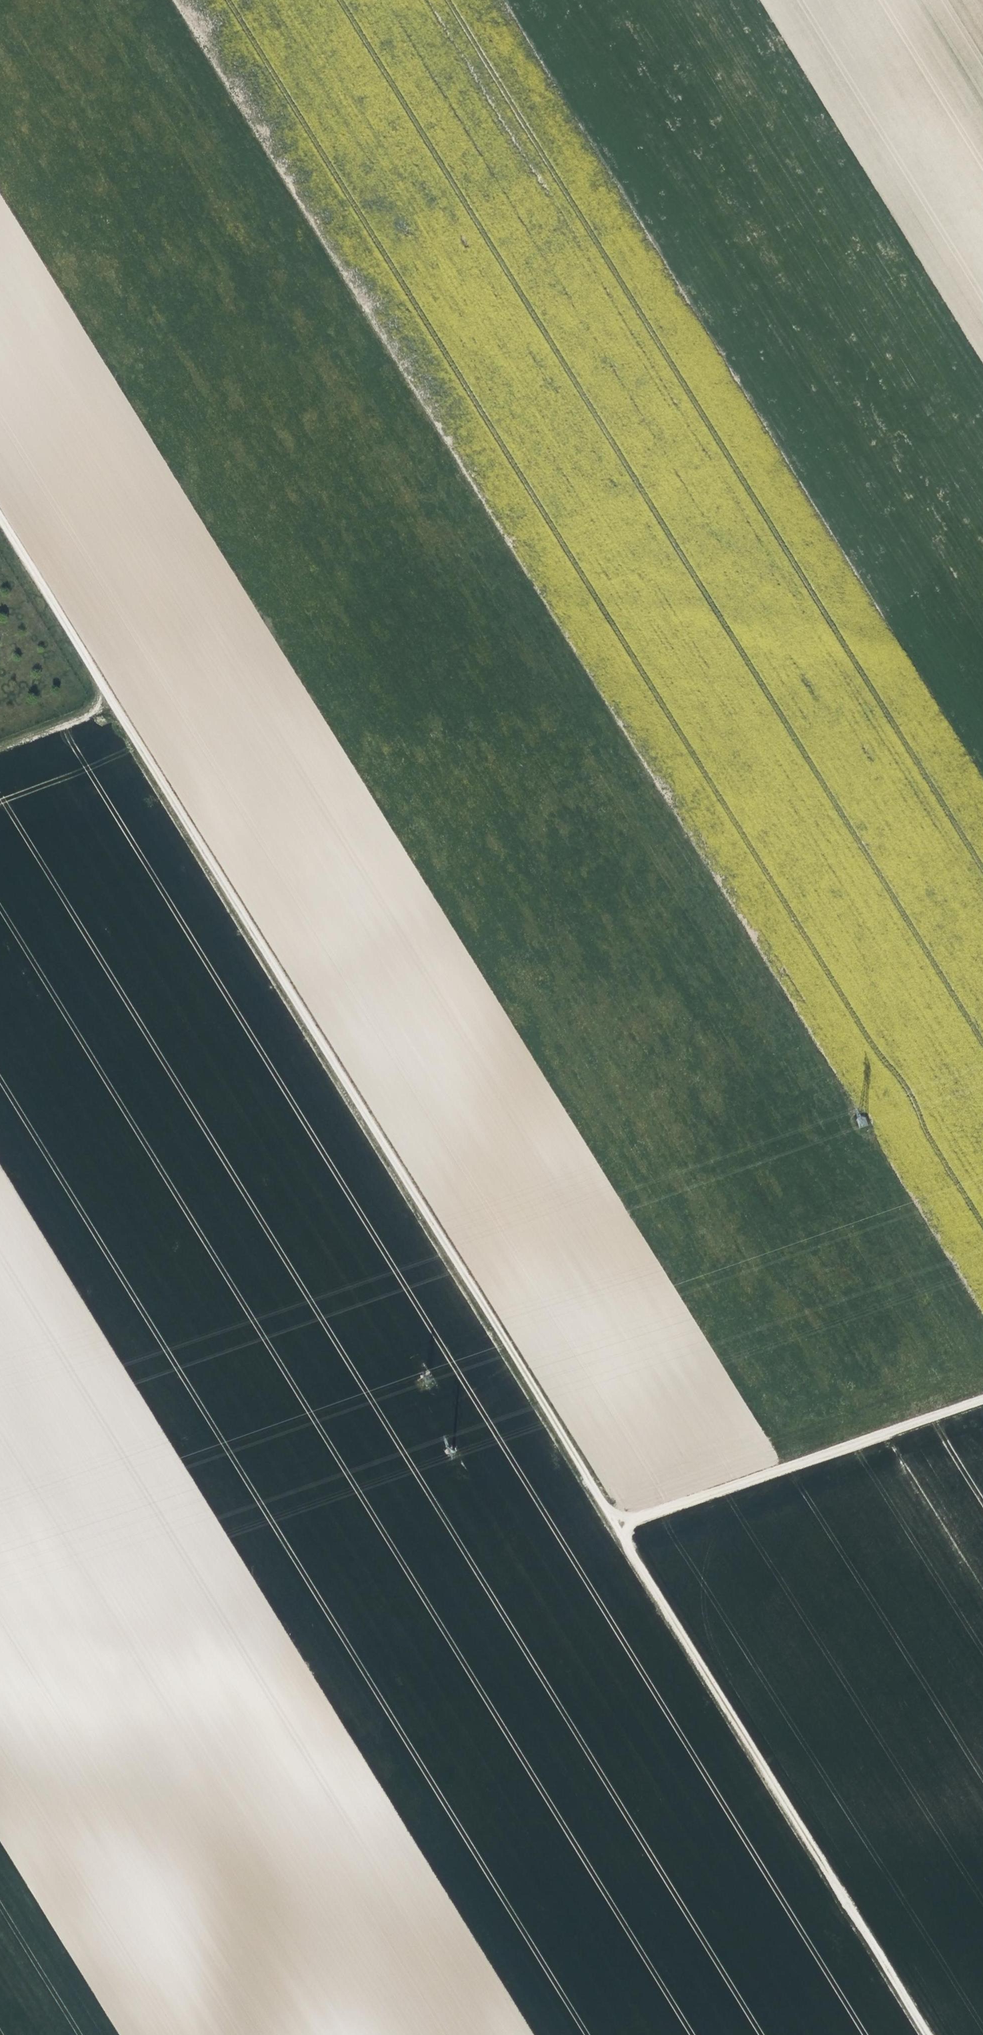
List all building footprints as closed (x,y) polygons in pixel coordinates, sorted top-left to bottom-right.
[(197,1495),(197,1486),(192,1481),(198,1482),(169,1449),(169,1460),(154,1459),(170,1445),(125,1443),(124,1459),(117,1452),(112,1456),(110,1456),(111,1439),(105,1432),(102,1484),(113,1496),(113,1506),(118,1502),(117,1509),(123,1515),(128,1511),(135,1511),(125,1520),(172,1522),(179,1522),(184,1528),(185,1505),(197,1495)]
